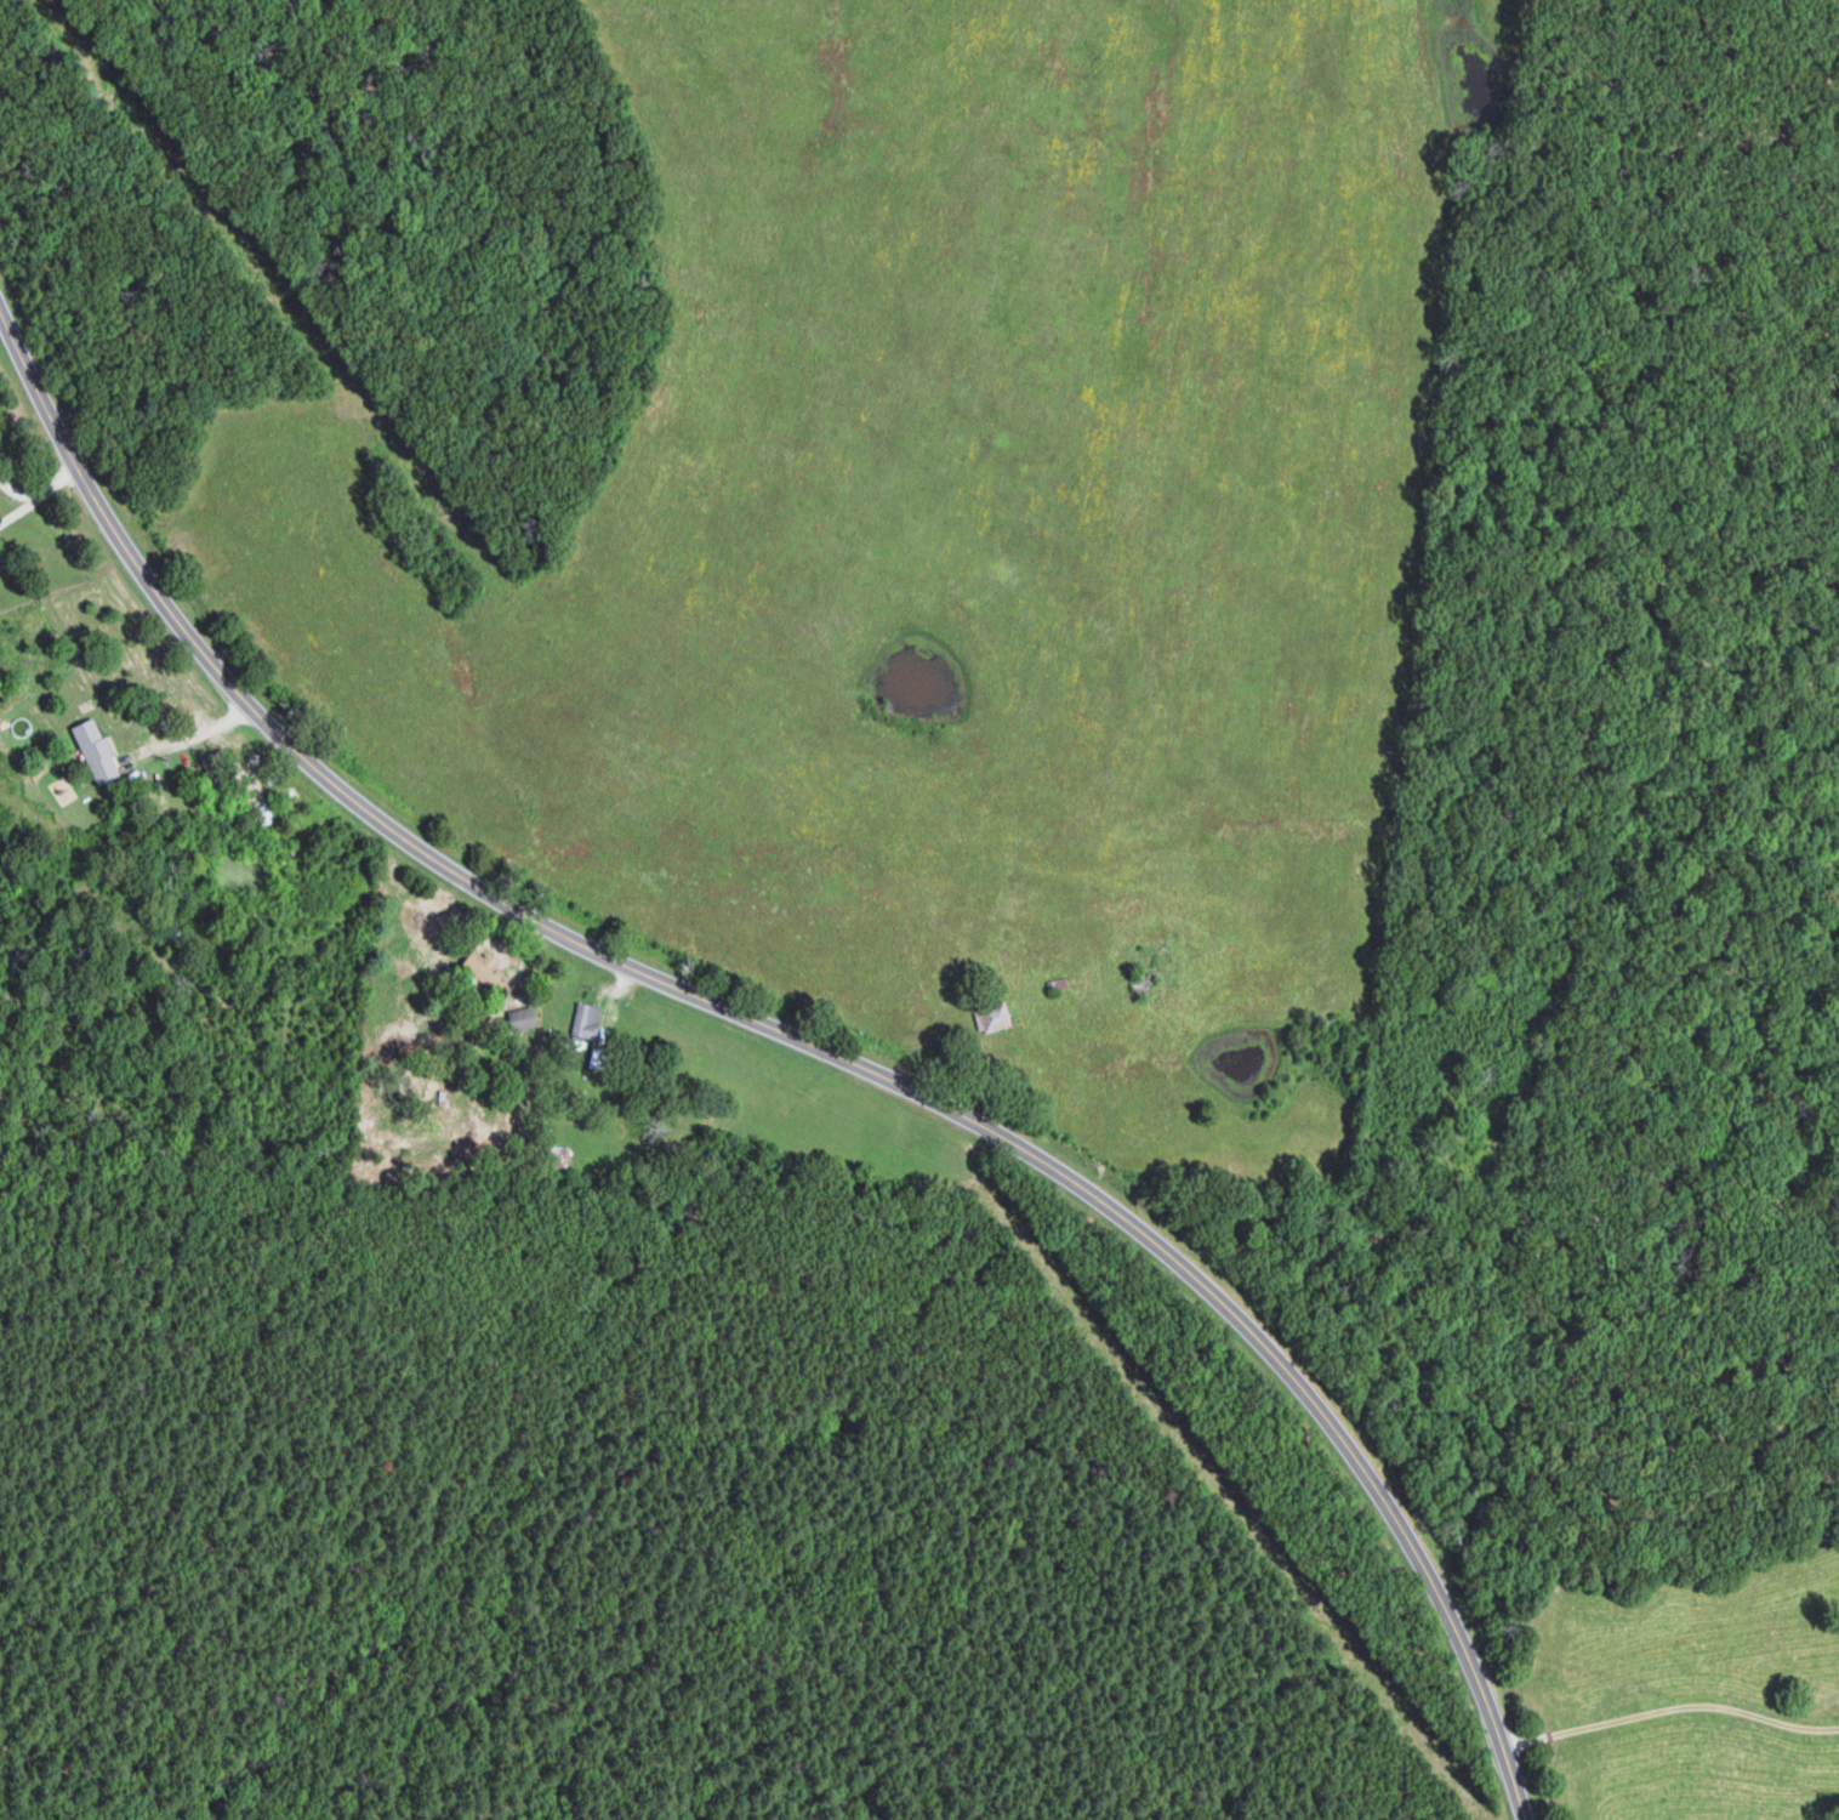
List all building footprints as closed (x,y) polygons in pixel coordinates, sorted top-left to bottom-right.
[(75,725),(100,783),(124,773),(99,715),(75,725)] [(489,953),(487,956),(477,948),(464,962),(494,988),(509,972),(489,953)] [(575,1033),(599,1038),(606,1006),(582,1001),(575,1033)] [(988,1031),(1015,1026),(1010,1003),(984,1008),(988,1031)]
